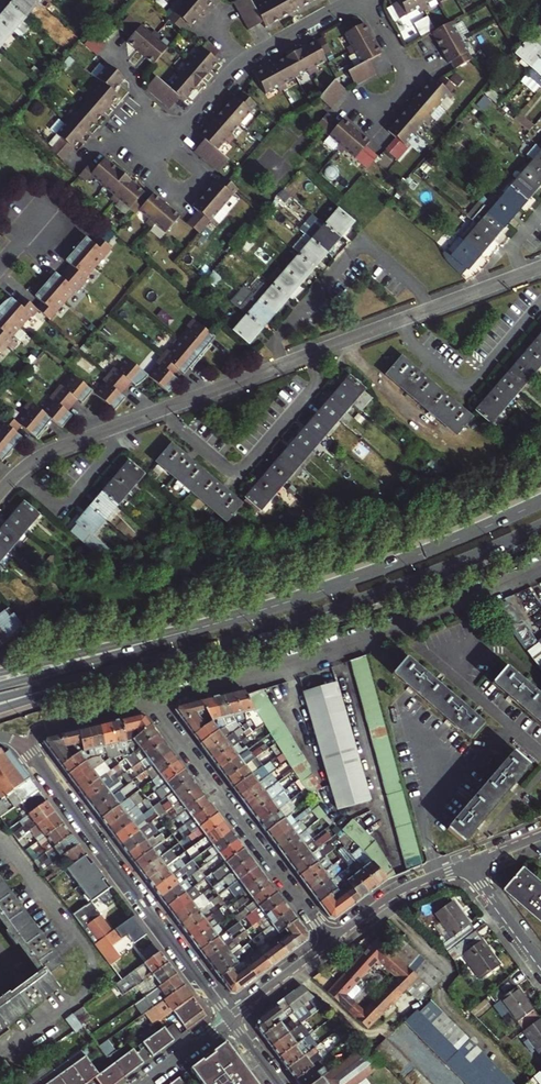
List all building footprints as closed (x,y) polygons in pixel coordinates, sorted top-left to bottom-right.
[(13,4),(26,15),(39,0),(16,0),(13,4)] [(182,29),(187,23),(192,28),(203,15),(185,0),(180,0),(184,3),(170,19),(170,20),(182,29)] [(203,15),(215,1),(214,0),(185,0),(203,15)] [(252,2),(251,0),(238,0),(234,2),(238,10),(252,2)] [(281,18),(271,0),(269,0),(259,5),(257,2),(253,4),(256,9),(249,12),(256,26),(263,22),(266,27),(281,18)] [(291,0),(271,0),(281,18),(296,10),(291,0)] [(296,10),(312,2),(311,0),(291,0),(296,10)] [(401,18),(419,7),(422,11),(426,9),(421,0),(398,0),(393,3),(401,18)] [(426,9),(430,7),(428,3),(432,0),(421,0),(426,9)] [(241,16),(249,12),(256,9),(253,4),(252,2),(238,10),(241,16)] [(0,18),(0,20),(13,31),(26,15),(13,4),(0,18)] [(256,26),(249,12),(241,16),(249,30),(256,26)] [(126,32),(137,20),(131,15),(121,27),(126,32)] [(429,15),(416,23),(423,35),(436,27),(429,15)] [(433,31),(441,47),(461,36),(455,24),(460,22),(457,18),(452,21),(437,29),(433,31)] [(0,45),(13,31),(0,20),(0,44),(0,45)] [(132,37),(128,42),(141,53),(159,33),(156,30),(153,34),(137,20),(126,32),(132,37)] [(348,46),(350,51),(373,38),(365,22),(345,33),(352,45),(348,46)] [(90,38),(103,49),(109,43),(103,38),(96,32),(90,38)] [(162,36),(159,33),(141,53),(155,65),(161,57),(169,48),(159,40),(162,36)] [(461,36),(441,47),(450,62),(453,61),(457,68),(473,58),(474,58),(461,36)] [(332,50),(324,37),(302,49),(315,72),(319,70),(316,65),(328,59),(325,54),(332,50)] [(98,54),(103,49),(90,38),(85,44),(98,54)] [(373,38),(350,51),(348,52),(356,67),(360,74),(374,66),(370,59),(382,53),(373,38)] [(540,58),(540,49),(530,39),(518,52),(534,67),(540,58)] [(215,57),(220,52),(208,41),(203,48),(195,57),(191,54),(188,58),(208,75),(220,61),(215,57)] [(302,49),(286,57),(297,77),(309,70),(311,74),(315,72),(302,49)] [(286,57),(271,66),(284,89),(289,86),(287,82),(297,77),(286,57)] [(208,75),(188,58),(185,60),(189,63),(180,74),(197,88),(208,75)] [(534,67),(527,74),(535,81),(540,75),(540,58),(534,67)] [(98,77),(103,82),(115,92),(127,79),(106,62),(104,65),(107,68),(98,77)] [(284,89),(271,66),(256,74),(267,93),(278,87),(281,91),(284,89)] [(374,66),(360,74),(364,81),(377,73),(374,66)] [(364,81),(360,74),(356,67),(348,71),(356,85),(364,81)] [(168,80),(166,84),(169,87),(164,93),(176,103),(181,97),(185,101),(197,88),(180,74),(172,83),(168,80)] [(422,91),(439,105),(448,95),(451,98),(454,94),(451,92),(456,85),(444,75),(439,80),(435,77),(434,77),(422,91)] [(158,76),(147,89),(153,94),(163,82),(158,76)] [(348,90),(336,79),(330,86),(343,96),(348,90)] [(88,92),(109,109),(120,96),(115,92),(103,82),(95,91),(92,88),(88,92)] [(166,84),(163,82),(153,94),(158,99),(164,93),(169,87),(166,84)] [(343,96),(330,86),(325,91),(338,102),(343,96)] [(333,108),(338,102),(325,91),(320,97),(333,108)] [(411,104),(432,121),(434,118),(431,115),(439,105),(422,91),(411,104)] [(89,98),(81,108),(97,123),(109,109),(88,92),(86,95),(89,98)] [(236,96),(224,109),(241,124),(257,104),(242,92),(238,97),(236,96)] [(168,108),(171,109),(176,103),(164,93),(158,99),(168,108)] [(429,125),(432,121),(411,104),(400,117),(417,131),(425,122),(429,125)] [(69,114),(66,118),(87,135),(97,123),(81,108),(73,117),(69,114)] [(212,122),(233,140),(236,136),(233,133),(241,124),(224,109),(212,122)] [(324,129),(335,117),(329,112),(318,124),(324,129)] [(357,129),(345,118),(340,122),(335,117),(324,129),(331,135),(325,142),(334,149),(336,146),(340,149),(357,129)] [(396,137),(391,143),(404,153),(412,144),(409,141),(417,131),(400,117),(389,130),(396,137)] [(58,134),(63,138),(58,144),(70,154),(87,135),(66,118),(64,121),(67,124),(58,134)] [(230,143),(233,140),(212,122),(201,135),(205,139),(200,145),(213,156),(218,149),(226,140),(230,143)] [(344,152),(347,149),(362,162),(373,150),(367,145),(370,140),(357,129),(340,149),(344,152)] [(404,153),(391,143),(386,149),(398,159),(404,153)] [(52,150),(64,161),(70,154),(58,144),(52,150)] [(213,156),(200,145),(195,151),(208,162),(213,156)] [(218,149),(213,156),(208,162),(213,166),(223,154),(218,149)] [(362,162),(369,168),(380,155),(373,150),(362,162)] [(531,164),(540,173),(540,152),(531,164)] [(229,159),(223,154),(213,166),(219,171),(229,159)] [(106,186),(120,169),(107,157),(98,168),(92,163),(82,175),(87,180),(89,178),(93,181),(96,177),(106,186)] [(531,164),(518,179),(533,192),(540,182),(540,173),(531,164)] [(112,197),(115,200),(133,180),(120,169),(106,186),(115,194),(112,197)] [(218,179),(206,193),(223,208),(240,189),(229,180),(225,176),(220,181),(218,179)] [(533,192),(518,179),(505,195),(520,208),(533,192)] [(146,191),(133,180),(115,200),(119,203),(122,200),(137,213),(141,210),(148,201),(142,196),(146,191)] [(206,193),(194,207),(199,211),(194,216),(206,227),(211,221),(215,224),(218,221),(215,218),(223,208),(206,193)] [(147,222),(150,224),(168,205),(155,194),(148,201),(141,210),(150,218),(147,222)] [(492,210),(507,223),(520,208),(505,195),(492,210)] [(494,238),(507,223),(492,210),(485,204),(472,220),(479,225),(494,238)] [(168,205),(150,224),(154,228),(157,224),(166,233),(181,216),(168,205)] [(325,225),(339,237),(353,221),(339,209),(325,225)] [(206,227),(194,216),(188,222),(201,233),(206,227)] [(325,225),(318,219),(305,234),(326,252),(339,237),(325,225)] [(479,225),(472,220),(459,235),(466,241),(479,225)] [(494,238),(479,225),(466,241),(481,253),(494,238)] [(300,255),(314,267),(326,252),(305,234),(304,233),(292,248),(300,255)] [(459,235),(446,250),(468,268),(481,253),(466,241),(459,235)] [(6,356),(7,357),(14,348),(19,342),(18,341),(28,329),(38,318),(39,319),(45,313),(56,322),(72,304),(81,294),(82,295),(89,288),(94,282),(93,281),(118,252),(105,240),(103,243),(107,247),(94,262),(82,252),(72,264),(76,268),(80,271),(75,276),(70,282),(66,279),(62,275),(52,287),(42,298),(49,304),(43,311),(31,301),(26,307),(25,306),(15,317),(4,330),(5,331),(1,336),(0,337),(0,363),(6,356)] [(107,247),(103,243),(100,246),(93,240),(82,252),(94,262),(107,247)] [(300,255),(287,270),(301,282),(314,267),(300,255)] [(287,270),(274,285),(288,297),(301,282),(287,270)] [(75,276),(72,273),(66,279),(70,282),(75,276)] [(288,297),(274,285),(261,300),(275,312),(288,297)] [(240,308),(253,293),(246,287),(233,302),(240,308)] [(240,308),(249,315),(262,327),(275,312),(261,300),(253,293),(240,308)] [(23,304),(19,300),(15,302),(12,304),(6,309),(2,314),(0,318),(0,326),(2,328),(4,330),(15,317),(25,306),(23,304)] [(262,327),(249,315),(235,330),(249,342),(262,327)] [(198,325),(218,342),(220,341),(200,323),(198,325)] [(195,332),(187,341),(205,357),(218,342),(198,325),(193,330),(195,332)] [(529,351),(540,361),(540,337),(529,351)] [(183,383),(178,379),(175,376),(181,369),(184,372),(188,376),(194,370),(204,359),(205,357),(187,341),(185,343),(175,354),(174,353),(168,359),(162,366),(163,367),(153,379),(172,395),(183,383)] [(516,365),(529,377),(540,363),(540,361),(529,351),(516,365)] [(401,358),(388,373),(422,403),(457,434),(471,418),(436,387),(401,358)] [(110,384),(100,396),(120,413),(130,401),(125,397),(122,394),(128,388),(132,382),(136,385),(140,389),(144,388),(150,383),(153,379),(132,359),(121,372),(120,371),(115,376),(109,383),(110,384)] [(516,365),(503,381),(516,392),(529,377),(516,365)] [(175,376),(178,379),(184,372),(181,369),(175,376)] [(0,427),(0,436),(7,442),(19,428),(20,429),(24,426),(37,437),(48,425),(53,419),(69,401),(84,382),(77,376),(66,389),(65,388),(60,393),(54,400),(55,401),(45,413),(34,403),(28,409),(29,410),(19,422),(11,414),(0,427)] [(350,377),(338,392),(351,403),(364,388),(350,377)] [(503,408),(516,392),(503,381),(490,396),(503,408)] [(76,418),(71,414),(68,411),(73,404),(78,398),(82,402),(87,406),(97,394),(84,382),(69,401),(53,419),(48,425),(37,437),(39,439),(50,427),(55,421),(65,430),(76,418)] [(128,388),(131,391),(136,385),(132,382),(128,388)] [(122,394),(125,397),(131,391),(128,388),(122,394)] [(338,418),(351,403),(338,392),(325,407),(338,418)] [(490,423),(503,408),(490,396),(477,411),(490,423)] [(77,408),(82,402),(78,398),(73,404),(77,408)] [(77,408),(73,404),(68,411),(71,414),(77,408)] [(326,432),(338,418),(325,407),(313,421),(326,432)] [(313,448),(326,432),(313,421),(299,436),(313,448)] [(530,431),(519,422),(510,432),(521,442),(530,431)] [(4,462),(15,450),(25,438),(18,432),(20,429),(19,428),(7,442),(6,443),(0,450),(0,458),(4,462)] [(300,462),(313,448),(299,436),(287,451),(300,462)] [(172,445),(158,461),(228,520),(242,504),(172,445)] [(287,451),(274,466),(287,478),(300,462),(287,451)] [(130,462),(117,477),(131,488),(134,484),(143,474),(130,462)] [(274,466),(261,481),(274,492),(287,478),(274,466)] [(118,503),(131,488),(117,477),(104,492),(118,503)] [(247,497),(260,508),(274,492),(261,481),(247,497)] [(140,489),(134,484),(131,488),(136,493),(140,489)] [(91,507),(104,519),(118,503),(104,492),(91,507)] [(25,503),(12,518),(25,529),(38,514),(25,503)] [(92,533),(104,519),(91,507),(77,523),(71,531),(99,554),(114,550),(92,533)] [(12,544),(25,529),(12,518),(0,532),(0,533),(12,544)] [(12,544),(0,533),(0,558),(12,544)] [(495,607),(510,628),(521,621),(507,601),(495,607)] [(0,613),(0,648),(3,645),(2,645),(23,628),(8,607),(5,610),(0,613)] [(510,629),(526,652),(537,644),(521,621),(510,628),(510,629)] [(350,660),(408,871),(423,865),(366,655),(350,660)] [(407,658),(393,673),(471,740),(484,725),(407,658)] [(494,683),(533,717),(540,724),(540,697),(507,668),(494,683)] [(338,809),(369,801),(352,740),(337,684),(305,693),(338,809)] [(310,767),(297,746),(263,689),(247,694),(265,724),(271,733),(276,743),(297,777),(310,767)] [(263,725),(265,724),(247,694),(244,690),(231,693),(243,714),(245,719),(245,720),(251,718),(256,726),(251,730),(253,733),(255,731),(263,725)] [(239,723),(245,719),(243,714),(231,693),(222,695),(235,716),(236,718),(238,721),(239,723)] [(211,698),(224,719),(235,716),(222,695),(211,698)] [(224,719),(211,698),(200,700),(208,715),(212,721),(224,719)] [(176,711),(184,722),(196,713),(201,720),(208,715),(200,700),(177,706),(176,711)] [(196,713),(184,722),(194,735),(212,721),(208,715),(201,720),(196,713)] [(128,741),(131,740),(133,740),(152,725),(145,717),(141,715),(123,719),(128,741)] [(219,731),(212,722),(212,721),(194,735),(201,745),(219,731)] [(111,722),(100,725),(105,747),(116,744),(111,722)] [(201,745),(207,753),(241,728),(237,723),(225,726),(219,731),(201,745)] [(105,747),(100,725),(89,727),(95,749),(96,754),(97,757),(101,755),(101,754),(107,753),(105,747)] [(262,740),(268,735),(263,725),(255,731),(262,740)] [(95,749),(89,727),(79,730),(84,749),(84,752),(95,749)] [(241,728),(207,753),(214,762),(238,744),(234,739),(244,732),(241,728)] [(79,730),(61,734),(63,741),(74,757),(84,749),(79,730)] [(268,749),(276,743),(271,733),(268,735),(262,740),(259,742),(262,745),(264,743),(268,749)] [(63,741),(61,734),(45,738),(43,743),(61,766),(74,757),(63,741)] [(158,734),(140,748),(147,757),(165,743),(158,734)] [(250,749),(254,745),(252,742),(250,739),(246,743),(250,749)] [(165,743),(147,757),(143,759),(149,769),(172,752),(165,743)] [(244,753),(238,744),(214,762),(220,771),(244,753)] [(6,748),(1,751),(4,757),(9,752),(6,748)] [(61,766),(68,775),(86,761),(91,758),(84,752),(84,749),(74,757),(61,766)] [(248,750),(244,753),(220,771),(227,780),(246,765),(263,752),(260,749),(252,755),(248,750)] [(2,800),(13,792),(12,792),(30,779),(9,752),(4,757),(1,751),(0,751),(0,798),(2,800)] [(149,774),(153,780),(178,761),(172,752),(149,769),(147,771),(149,774)] [(515,752),(482,790),(448,829),(463,843),(530,765),(515,752)] [(264,765),(273,759),(268,753),(260,759),(264,765)] [(284,765),(286,763),(280,754),(274,758),(281,767),(284,765)] [(105,761),(108,764),(109,766),(104,770),(107,773),(117,765),(114,761),(107,759),(105,761)] [(125,760),(120,763),(126,772),(134,767),(135,765),(132,761),(130,764),(126,759),(125,760)] [(68,775),(74,784),(93,770),(86,761),(68,775)] [(178,761),(153,780),(157,786),(155,788),(157,790),(184,769),(178,761)] [(107,773),(104,775),(108,781),(122,771),(117,765),(107,773)] [(233,788),(252,774),(246,765),(227,780),(233,788)] [(134,767),(126,772),(133,781),(140,776),(134,767)] [(184,769),(157,790),(159,794),(161,792),(162,794),(170,788),(173,792),(191,778),(184,769)] [(93,770),(74,784),(81,793),(99,779),(93,770)] [(265,779),(258,770),(252,774),(233,788),(240,797),(259,783),(262,781),(265,779)] [(126,772),(119,778),(126,787),(133,781),(126,772)] [(299,780),(292,772),(285,778),(289,783),(286,786),(288,788),(298,781),(299,780)] [(140,776),(133,781),(140,790),(145,786),(146,785),(142,779),(140,776)] [(269,789),(273,786),(278,783),(274,777),(265,784),(269,789)] [(180,801),(198,787),(191,778),(173,792),(165,797),(172,806),(174,805),(180,801)] [(8,811),(20,803),(21,803),(38,790),(30,779),(12,792),(13,792),(2,800),(0,801),(0,817),(8,811)] [(81,793),(87,802),(106,788),(99,779),(81,793)] [(122,789),(113,796),(94,811),(98,816),(101,819),(140,790),(133,781),(126,787),(125,787),(122,789)] [(260,824),(278,810),(275,805),(279,802),(280,803),(288,798),(287,796),(290,794),(289,793),(292,790),(293,791),(301,785),(298,781),(288,788),(279,795),(253,815),(260,824)] [(269,789),(265,784),(262,781),(259,783),(265,792),(269,789)] [(265,792),(259,783),(240,797),(247,806),(265,792)] [(151,794),(150,792),(145,786),(140,790),(146,798),(151,794)] [(253,815),(279,795),(273,786),(269,789),(265,792),(247,806),(253,815)] [(180,801),(186,809),(204,795),(198,787),(180,801)] [(87,802),(94,811),(113,796),(106,788),(87,802)] [(25,808),(29,814),(46,801),(38,790),(21,803),(25,808)] [(140,790),(101,819),(107,828),(126,814),(124,811),(132,805),(134,808),(138,804),(146,798),(140,790)] [(153,807),(158,803),(151,794),(146,798),(153,807)] [(153,807),(146,798),(138,804),(143,811),(139,815),(140,817),(153,807)] [(12,834),(17,840),(55,812),(46,801),(29,814),(32,818),(26,822),(27,823),(12,834)] [(186,809),(180,801),(174,805),(181,813),(186,809)] [(285,805),(291,813),(294,811),(288,802),(285,805)] [(211,804),(193,818),(185,824),(192,833),(218,813),(211,804)] [(285,805),(278,810),(260,824),(266,832),(284,819),(288,816),(291,813),(285,805)] [(319,807),(309,814),(315,823),(326,815),(319,807)] [(13,817),(8,811),(0,817),(9,829),(23,818),(29,814),(25,808),(13,817)] [(166,825),(172,820),(166,811),(159,816),(166,825)] [(302,811),(291,819),(288,816),(284,819),(291,827),(306,816),(302,811)] [(55,812),(17,840),(26,852),(63,824),(55,812)] [(218,813),(192,833),(185,839),(187,842),(188,843),(203,832),(206,836),(224,822),(218,813)] [(126,814),(107,828),(114,837),(132,823),(126,814)] [(291,827),(284,819),(266,832),(273,841),(291,827)] [(331,821),(324,826),(326,829),(334,824),(331,821)] [(205,846),(207,849),(231,831),(224,822),(206,836),(201,840),(205,846)] [(120,846),(139,831),(132,823),(114,837),(120,846)] [(279,850),(286,859),(305,845),(301,841),(319,828),(315,823),(298,836),(279,850)] [(45,854),(71,835),(63,824),(26,852),(34,862),(37,860),(42,856),(45,854)] [(173,834),(166,825),(160,829),(167,838),(170,836),(173,834)] [(279,850),(298,836),(291,827),(273,841),(279,850)] [(328,841),(341,832),(336,827),(327,834),(328,835),(325,837),(328,841)] [(146,840),(139,831),(120,846),(127,854),(146,840)] [(231,831),(207,849),(212,855),(210,856),(212,859),(215,857),(238,840),(231,831)] [(79,845),(71,835),(45,854),(49,859),(46,862),(41,865),(37,860),(34,862),(41,872),(50,866),(79,845)] [(127,854),(134,863),(152,849),(160,843),(157,839),(155,841),(151,836),(146,840),(127,854)] [(200,850),(205,846),(201,840),(189,849),(191,851),(197,846),(200,850)] [(219,863),(213,868),(211,869),(213,872),(220,867),(244,848),(238,840),(215,857),(219,863)] [(315,843),(312,840),(305,845),(286,859),(293,868),(319,848),(323,845),(319,840),(315,843)] [(79,845),(50,866),(53,871),(57,876),(66,869),(83,857),(86,855),(79,845)] [(159,858),(141,872),(147,881),(165,867),(186,851),(185,850),(182,846),(181,845),(179,847),(180,848),(173,853),(170,850),(159,858)] [(299,876),(317,863),(322,859),(329,854),(335,850),(331,845),(322,852),(319,848),(293,868),(299,876)] [(202,853),(200,850),(197,846),(191,851),(189,849),(186,851),(192,860),(199,855),(202,853)] [(377,887),(388,879),(369,857),(359,847),(351,853),(353,856),(358,862),(377,887)] [(244,848),(220,867),(224,872),(219,876),(222,880),(223,878),(251,857),(244,848)] [(152,849),(134,863),(141,872),(159,858),(152,849)] [(341,857),(335,850),(329,854),(336,863),(338,861),(342,858),(341,857)] [(349,851),(344,856),(345,858),(343,860),(344,861),(344,862),(353,856),(351,853),(349,851)] [(86,855),(83,857),(91,866),(94,864),(86,855)] [(199,869),(206,864),(199,855),(192,860),(195,864),(199,869)] [(377,887),(358,862),(353,856),(344,862),(348,867),(353,873),(355,876),(369,894),(377,887)] [(98,897),(108,889),(100,879),(103,877),(103,876),(94,864),(91,866),(83,857),(66,869),(91,902),(98,897)] [(215,857),(212,859),(208,862),(213,868),(219,863),(215,857)] [(251,857),(223,878),(226,883),(236,876),(239,880),(258,866),(251,857)] [(328,868),(326,865),(322,859),(317,863),(324,872),(328,868)] [(154,890),(160,899),(179,885),(176,881),(185,874),(184,872),(190,867),(195,864),(192,860),(172,876),(154,890)] [(348,867),(344,862),(344,861),(340,864),(345,870),(348,867)] [(324,872),(317,863),(299,876),(305,883),(306,885),(324,872)] [(329,868),(336,877),(342,872),(335,863),(331,866),(329,868)] [(199,869),(195,864),(190,867),(195,872),(199,869)] [(233,885),(240,894),(246,889),(264,875),(258,866),(239,880),(233,885)] [(147,881),(154,890),(172,876),(165,867),(147,881)] [(336,877),(331,881),(312,894),(319,903),(341,886),(340,883),(345,879),(353,873),(348,867),(345,870),(342,872),(336,877)] [(328,868),(324,872),(331,881),(336,877),(329,868),(328,868)] [(179,885),(160,899),(167,907),(185,893),(190,890),(192,888),(190,886),(187,882),(195,877),(197,880),(191,884),(193,887),(198,884),(205,878),(199,869),(195,872),(179,885)] [(45,878),(49,882),(57,876),(53,871),(45,878)] [(520,871),(503,890),(540,922),(540,889),(520,871)] [(312,894),(331,881),(324,872),(306,885),(312,894)] [(212,873),(205,878),(212,887),(219,882),(212,873)] [(264,875),(246,889),(252,898),(271,884),(264,875)] [(369,894),(355,876),(347,882),(345,879),(340,883),(341,886),(343,884),(345,887),(342,889),(345,893),(346,893),(355,904),(369,894)] [(103,877),(100,879),(108,889),(110,888),(111,887),(103,877)] [(198,884),(204,893),(206,892),(212,887),(205,878),(198,884)] [(0,881),(0,918),(41,973),(0,1004),(0,1032),(58,988),(48,974),(61,964),(0,881)] [(219,882),(212,887),(219,896),(224,892),(226,890),(219,882)] [(250,913),(277,892),(271,884),(252,898),(254,901),(246,907),(250,913)] [(319,903),(325,911),(344,898),(342,895),(345,893),(342,889),(345,887),(343,884),(341,886),(319,903)] [(212,887),(206,892),(212,901),(219,896),(212,887)] [(108,889),(98,897),(102,903),(115,894),(110,888),(108,889)] [(197,899),(190,890),(185,893),(192,902),(197,899)] [(224,892),(219,896),(225,905),(231,901),(224,892)] [(253,925),(266,916),(284,902),(277,892),(250,913),(248,915),(246,916),(245,917),(252,926),(253,925)] [(185,893),(167,907),(174,916),(192,902),(185,893)] [(344,898),(325,911),(329,917),(335,919),(355,904),(346,893),(345,893),(342,895),(344,898)] [(210,902),(214,907),(218,903),(222,907),(225,905),(219,896),(212,901),(210,902)] [(234,904),(237,909),(244,904),(249,900),(247,898),(245,900),(243,897),(234,904)] [(180,925),(204,907),(197,898),(197,899),(192,902),(174,916),(180,925)] [(252,898),(249,900),(244,904),(246,907),(254,901),(252,898)] [(476,931),(454,900),(436,913),(454,937),(434,951),(441,957),(476,931)] [(210,902),(204,907),(180,925),(187,934),(210,916),(207,912),(214,907),(210,902)] [(284,902),(266,916),(272,925),(291,911),(284,902)] [(222,907),(217,911),(221,916),(226,912),(229,916),(232,913),(227,907),(225,905),(222,907)] [(91,920),(82,909),(73,915),(81,926),(91,920)] [(237,913),(233,915),(234,916),(238,922),(245,917),(246,916),(248,915),(244,910),(238,914),(237,913)] [(221,916),(217,911),(213,914),(216,920),(221,916)] [(291,911),(272,925),(268,928),(275,936),(281,932),(285,929),(297,920),(291,911)] [(111,932),(98,914),(91,920),(81,926),(95,944),(111,932)] [(213,914),(187,934),(193,942),(217,925),(219,923),(216,920),(213,914)] [(238,922),(234,916),(226,923),(230,928),(238,922)] [(129,920),(95,945),(109,962),(118,955),(114,949),(117,947),(116,946),(129,937),(134,943),(146,934),(133,917),(129,920)] [(284,937),(279,941),(289,953),(308,938),(308,934),(297,920),(285,929),(289,934),(284,937)] [(220,929),(217,925),(193,942),(200,951),(218,937),(215,933),(220,929)] [(261,933),(259,930),(257,931),(253,925),(252,926),(245,931),(252,940),(261,933)] [(200,951),(207,960),(225,946),(245,931),(241,926),(233,933),(234,934),(222,942),(218,937),(200,951)] [(482,978),(501,964),(476,931),(441,957),(450,965),(464,954),(482,978)] [(261,933),(252,940),(258,949),(270,940),(268,937),(266,939),(261,933)] [(270,940),(258,949),(272,966),(289,953),(279,941),(276,943),(275,942),(274,940),(272,938),(270,940)] [(408,968),(402,962),(396,957),(389,952),(376,940),(328,992),(367,1028),(381,1014),(393,1002),(406,989),(418,977),(414,973),(408,968)] [(153,944),(144,951),(149,958),(158,951),(153,944)] [(396,957),(402,962),(413,950),(407,944),(396,957)] [(225,946),(207,960),(213,969),(232,955),(225,946)] [(272,966),(258,949),(245,959),(247,961),(248,963),(245,965),(255,979),(272,966)] [(402,962),(408,968),(419,955),(413,950),(402,962)] [(160,953),(121,980),(117,983),(125,995),(135,987),(168,964),(160,953)] [(118,955),(109,962),(112,967),(122,960),(118,955)] [(213,969),(220,978),(238,964),(232,955),(213,969)] [(408,968),(414,973),(425,960),(419,955),(408,968)] [(425,960),(414,973),(418,977),(420,979),(432,966),(425,960)] [(241,965),(235,970),(247,985),(255,979),(245,965),(248,963),(247,961),(244,963),(241,965)] [(247,985),(235,970),(241,965),(240,963),(238,964),(220,978),(231,992),(236,993),(247,985)] [(143,999),(177,975),(168,964),(135,987),(143,999)] [(432,966),(420,979),(424,982),(426,984),(438,971),(432,966)] [(438,971),(426,984),(431,988),(432,989),(444,976),(438,971)] [(185,986),(177,975),(143,999),(135,1005),(143,1016),(146,1013),(185,986)] [(418,977),(406,989),(412,994),(424,982),(420,979),(418,977)] [(490,994),(497,1003),(501,1000),(524,1032),(540,1019),(509,977),(490,994)] [(412,994),(418,1000),(431,988),(426,984),(424,982),(412,994)] [(302,985),(289,995),(301,1007),(310,1017),(315,1013),(324,1006),(302,985)] [(173,1011),(193,997),(185,986),(146,1013),(155,1024),(173,1011)] [(256,1027),(263,1035),(301,1007),(289,995),(258,1018),(256,1027)] [(207,1015),(203,1011),(193,997),(173,1011),(187,1030),(202,1018),(207,1015)] [(431,1001),(419,1013),(424,1018),(436,1006),(431,1001)] [(398,1008),(393,1002),(381,1014),(387,1019),(398,1008)] [(436,1006),(424,1018),(430,1024),(442,1011),(436,1006)] [(91,1019),(82,1007),(73,1014),(81,1025),(86,1023),(91,1019)] [(301,1007),(263,1035),(271,1046),(310,1017),(301,1007)] [(436,1030),(430,1024),(424,1018),(419,1013),(416,1010),(404,1022),(466,1083),(490,1083),(486,1081),(480,1075),(475,1069),(469,1063),(463,1057),(457,1051),(452,1046),(446,1040),(441,1035),(436,1030)] [(442,1011),(430,1024),(436,1030),(448,1017),(442,1011)] [(315,1013),(310,1017),(271,1046),(279,1057),(304,1039),(310,1035),(305,1028),(318,1018),(315,1013)] [(81,1025),(73,1014),(66,1019),(75,1032),(83,1027),(81,1025)] [(524,1032),(540,1054),(540,1019),(524,1032)] [(81,1025),(83,1027),(89,1035),(93,1032),(86,1023),(81,1025)] [(164,1027),(143,1042),(152,1056),(174,1040),(164,1027)] [(446,1040),(452,1046),(464,1034),(459,1028),(446,1040)] [(279,1057),(287,1068),(314,1048),(309,1041),(318,1034),(315,1030),(310,1035),(304,1039),(279,1057)] [(452,1046),(457,1051),(469,1039),(464,1034),(452,1046)] [(386,1038),(374,1050),(407,1083),(431,1083),(386,1038)] [(469,1039),(457,1051),(463,1057),(475,1045),(469,1039)] [(106,1059),(116,1052),(108,1040),(101,1046),(98,1048),(106,1059)] [(287,1068),(296,1079),(314,1066),(310,1061),(320,1054),(319,1052),(324,1048),(324,1047),(328,1044),(325,1040),(314,1048),(287,1068)] [(230,1046),(226,1041),(213,1051),(214,1053),(204,1061),(203,1059),(190,1068),(202,1083),(258,1083),(230,1046)] [(312,1083),(359,1083),(385,1064),(365,1045),(332,1069),(312,1083)] [(475,1045),(463,1057),(469,1063),(482,1051),(475,1045)] [(95,1077),(100,1083),(115,1083),(125,1076),(144,1062),(133,1048),(115,1062),(99,1074),(81,1050),(68,1060),(54,1071),(41,1080),(36,1083),(86,1083),(95,1077)] [(310,1061),(314,1066),(319,1062),(324,1059),(320,1054),(310,1061)] [(475,1069),(480,1075),(493,1063),(487,1057),(475,1069)] [(330,1066),(324,1059),(319,1062),(325,1070),(330,1066)] [(5,1060),(0,1064),(0,1076),(11,1068),(5,1060)] [(296,1079),(299,1083),(312,1083),(332,1069),(330,1066),(325,1070),(319,1062),(314,1066),(296,1079)] [(480,1075),(486,1081),(499,1069),(493,1063),(480,1075)] [(490,1083),(495,1083),(505,1075),(499,1069),(486,1081),(490,1083)] [(510,1080),(505,1075),(495,1083),(506,1083),(510,1080)]
